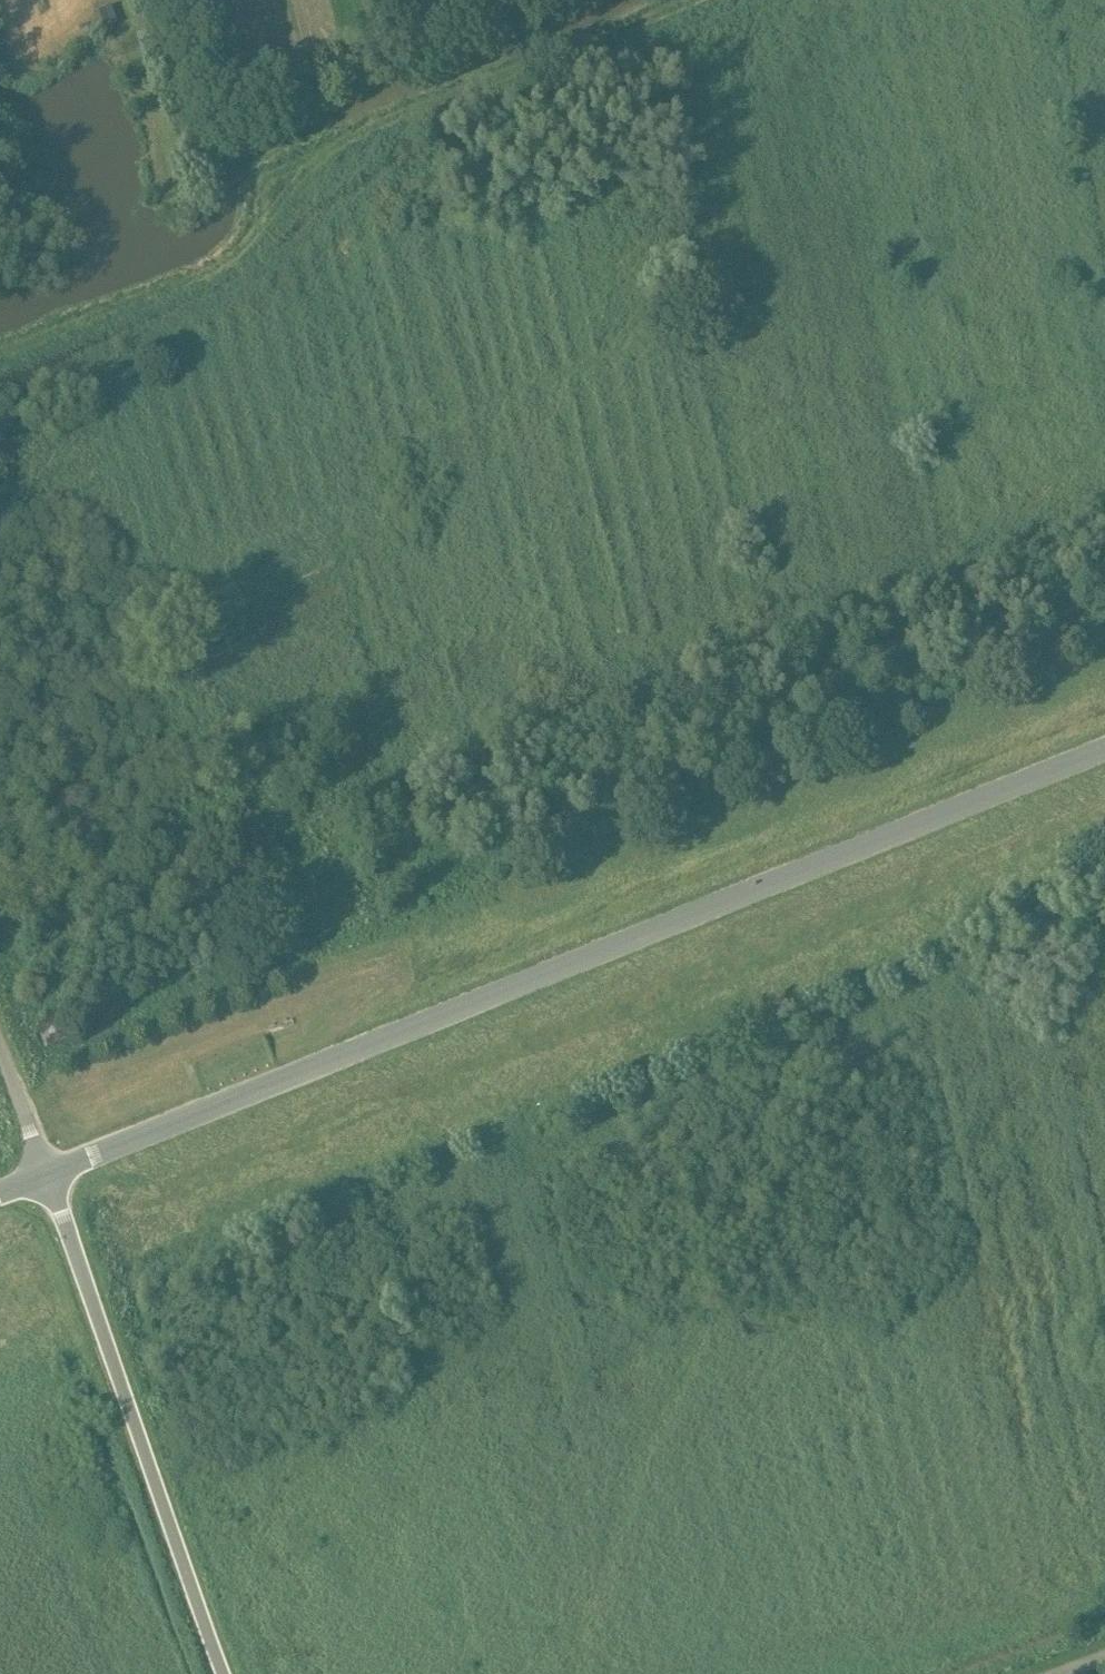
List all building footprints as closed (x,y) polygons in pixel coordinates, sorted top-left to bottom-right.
[(276,1040),(308,1029),(305,1022),(299,1024),(298,1022),(294,1024),(295,1026),(283,1030),(282,1028),(278,1029),(279,1032),(274,1034),(276,1040)]
